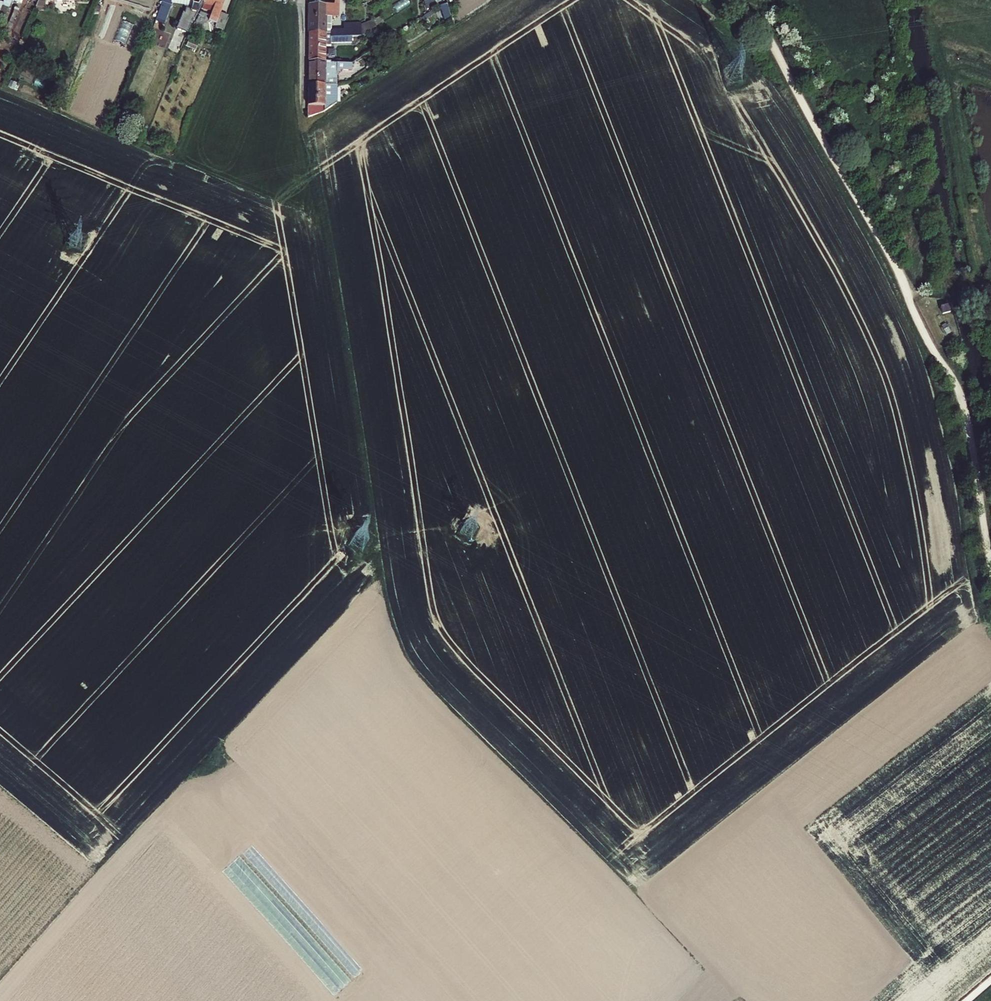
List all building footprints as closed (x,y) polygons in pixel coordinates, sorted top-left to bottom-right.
[(184,9),(190,10),(192,0),(162,0),(161,2),(163,3),(149,36),(166,43),(169,34),(161,30),(165,20),(166,20),(172,5),(184,7),(184,9)] [(205,0),(192,0),(190,10),(184,9),(184,13),(190,15),(188,19),(187,19),(177,42),(172,40),(169,46),(181,51),(192,25),(201,9),(204,4),(205,0)] [(204,4),(201,9),(211,13),(208,21),(215,24),(225,0),(205,0),(204,4)] [(331,18),(338,17),(339,5),(334,5),(309,5),(308,33),(332,33),(332,32),(331,18)] [(452,17),(448,6),(442,8),(447,21),(452,17)] [(201,14),(196,26),(202,29),(207,16),(201,14)] [(228,17),(220,14),(214,29),(222,32),(228,17)] [(362,28),(362,38),(377,28),(373,22),(362,28)] [(332,33),(332,38),(337,38),(351,38),(362,38),(362,28),(362,25),(345,25),(345,32),(332,32),(332,33)] [(325,62),(325,50),(331,50),(331,44),(335,44),(335,41),(337,41),(337,38),(332,38),(332,33),(308,33),(308,62),(325,62)] [(325,50),(325,62),(331,62),(331,64),(337,64),(337,56),(331,56),(331,50),(325,50)] [(351,56),(337,56),(337,64),(352,64),(362,57),(362,54),(351,54),(351,56)] [(325,62),(308,62),(308,86),(337,87),(337,73),(340,73),(340,70),(352,71),(352,64),(337,64),(331,64),(331,62),(325,62)] [(337,87),(308,86),(307,119),(325,113),(337,105),(337,87)] [(949,314),(947,306),(939,309),(941,316),(949,314)] [(950,333),(944,324),(940,327),(946,336),(950,333)]
